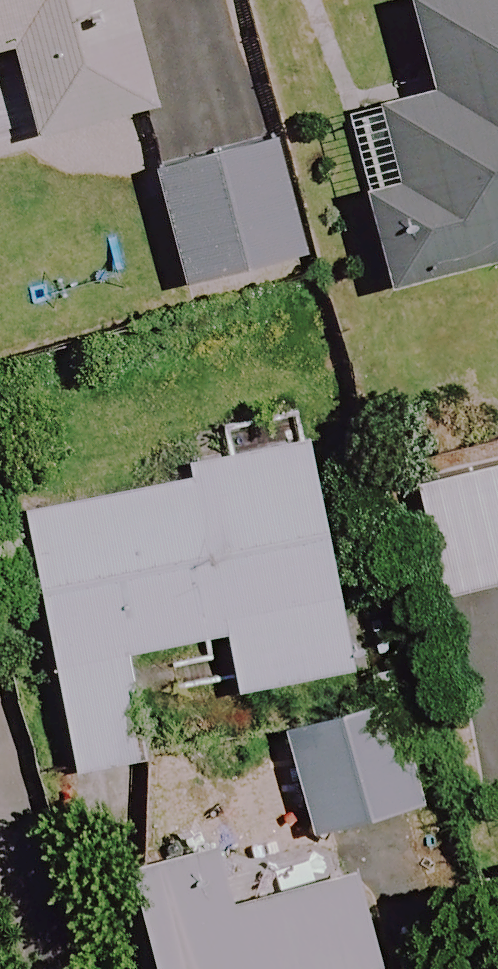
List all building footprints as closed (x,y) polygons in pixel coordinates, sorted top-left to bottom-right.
[(149,108),(120,0),(0,0),(0,51),(6,50),(30,140),(149,108)] [(357,188),(383,289),(497,259),(497,0),(403,0),(397,2),(419,89),(354,105),(374,183),(357,188)] [(258,124),(143,151),(175,286),(290,258),(258,124)] [(343,672),(296,449),(12,510),(69,776),(138,762),(115,656),(215,635),(228,697),(343,672)] [(410,484),(436,598),(497,584),(497,464),(410,484)] [(409,808),(380,706),(275,736),(304,838),(409,808)] [(343,879),(135,930),(145,968),(365,968),(343,879)]
